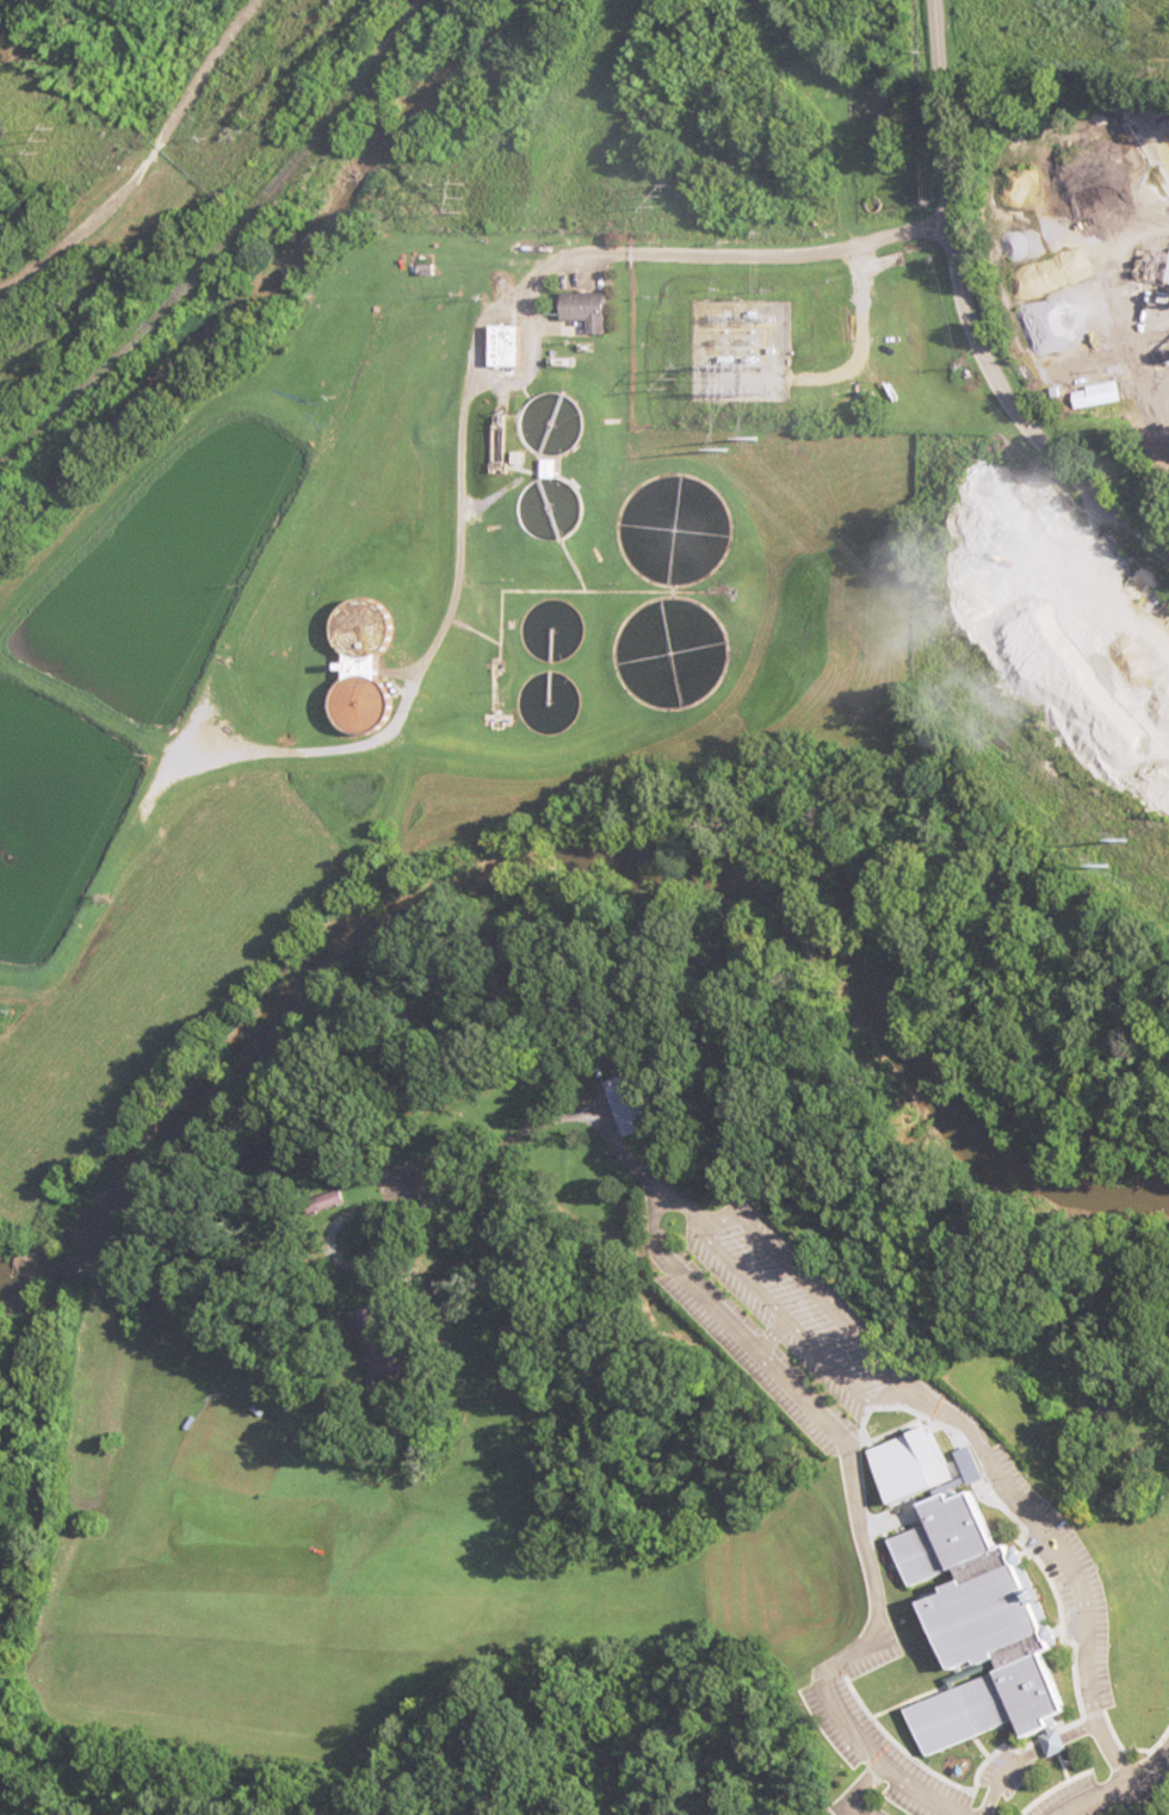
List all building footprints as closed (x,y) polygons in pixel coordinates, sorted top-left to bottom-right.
[(569,320),(593,320),(593,334),(613,334),(613,292),(569,292),(569,320)] [(496,325),(496,366),(524,366),(524,325),(496,325)] [(358,730),(392,730),(392,679),(358,679),(358,730)] [(610,1081),(627,1137),(656,1128),(640,1072),(610,1081)] [(905,1536),(956,1689),(911,1704),(927,1753),(1014,1724),(1019,1740),(1039,1733),(1047,1757),(1065,1751),(1053,1717),(1069,1712),(1050,1655),(1057,1653),(1021,1546),(1003,1552),(982,1488),(924,1507),(931,1527),(905,1536)]
